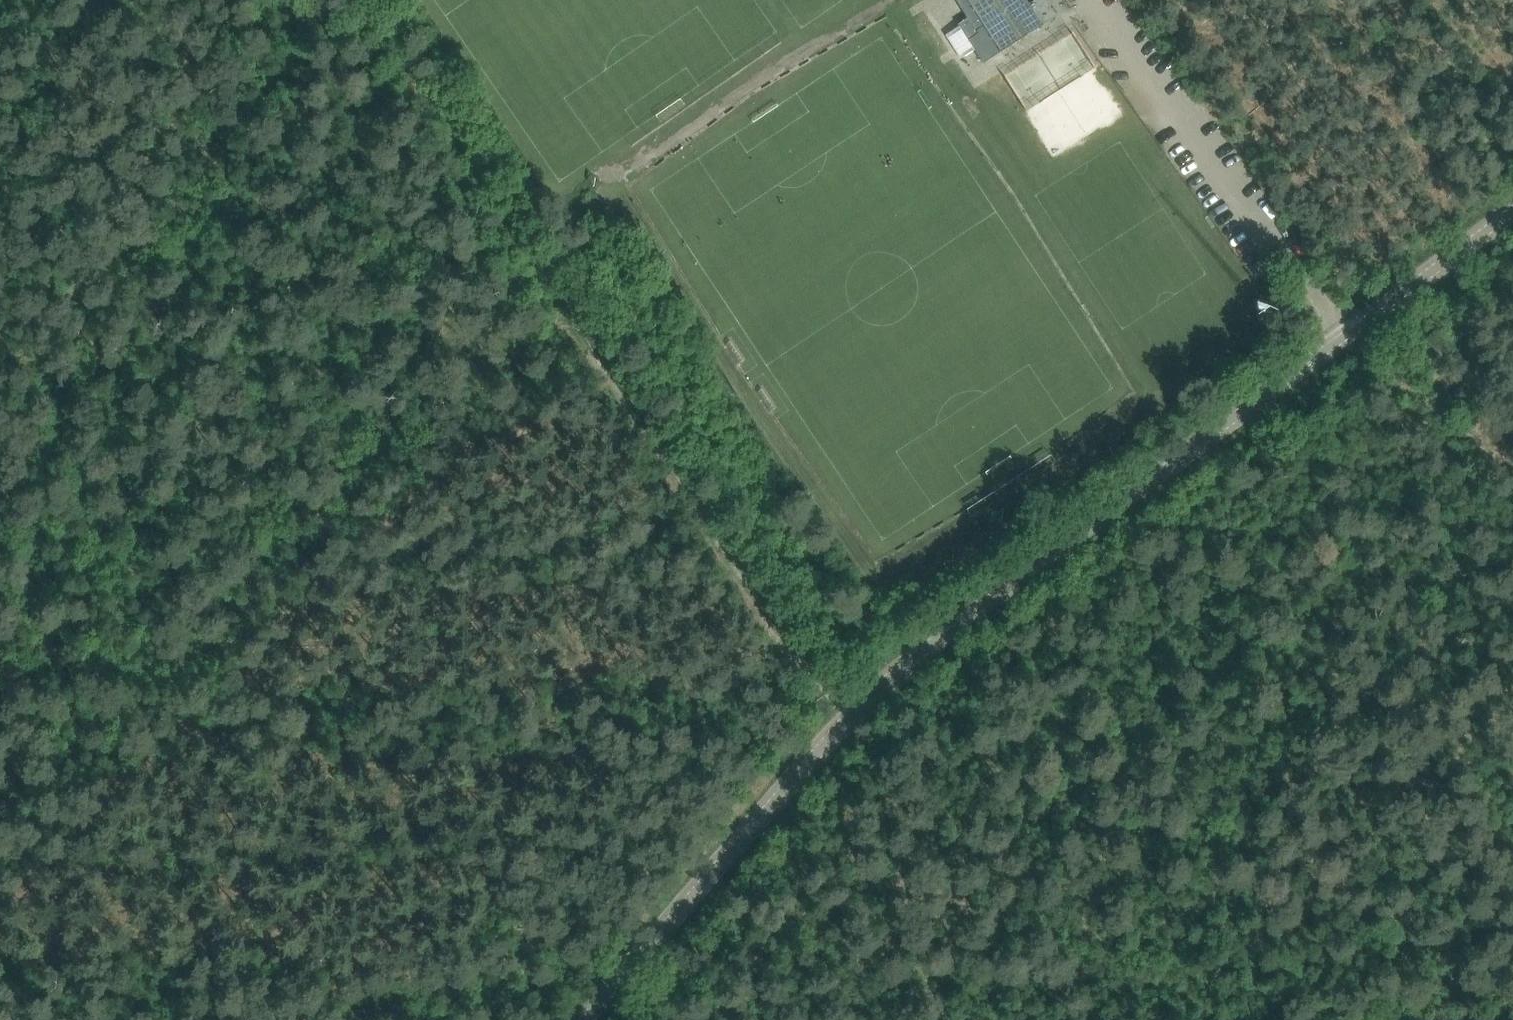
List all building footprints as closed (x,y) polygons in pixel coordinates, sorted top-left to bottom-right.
[(1027,35),(1057,15),(1048,0),(1033,0),(1029,2),(1028,0),(958,0),(969,17),(959,24),(982,60),(992,54),(993,56),(1027,35)] [(1257,316),(1263,325),(1280,314),(1273,305),(1257,316)]
